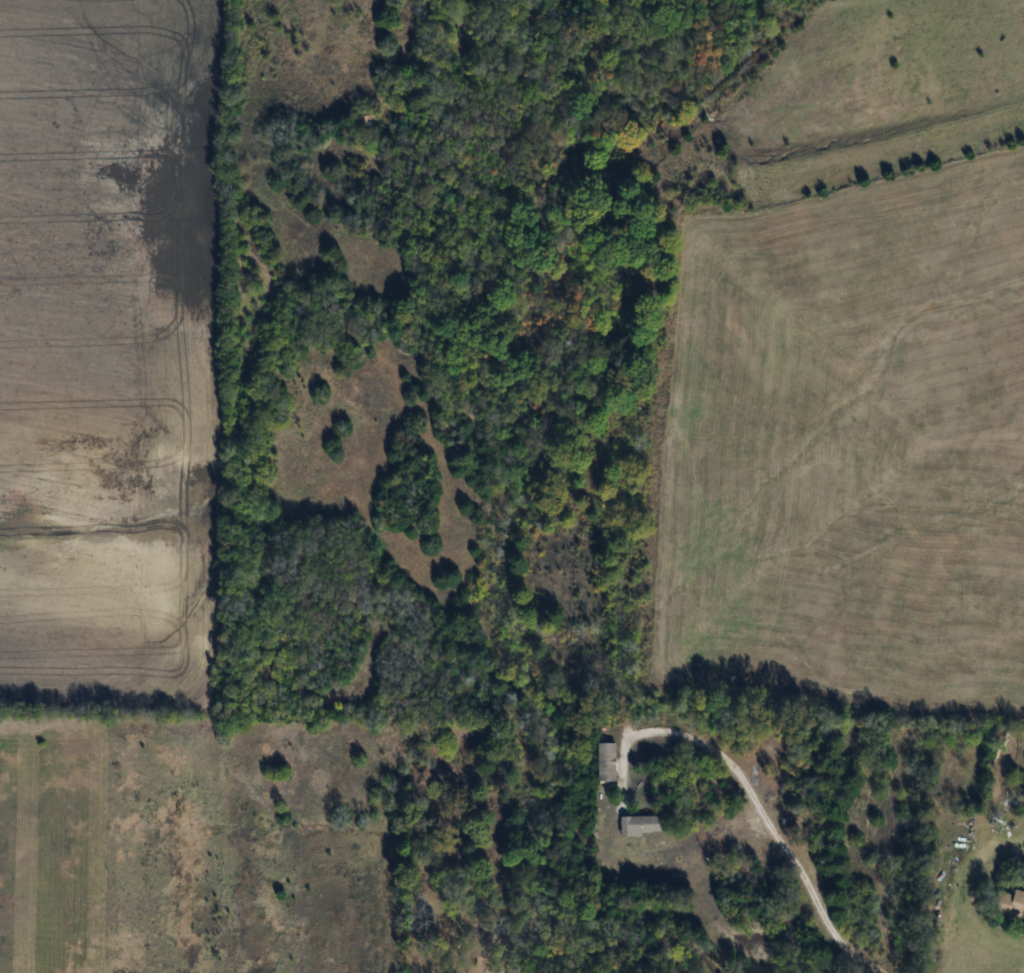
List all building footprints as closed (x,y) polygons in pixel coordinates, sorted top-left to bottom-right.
[(1011,913),(1023,914),(1023,891),(1013,890),(1011,913)]
